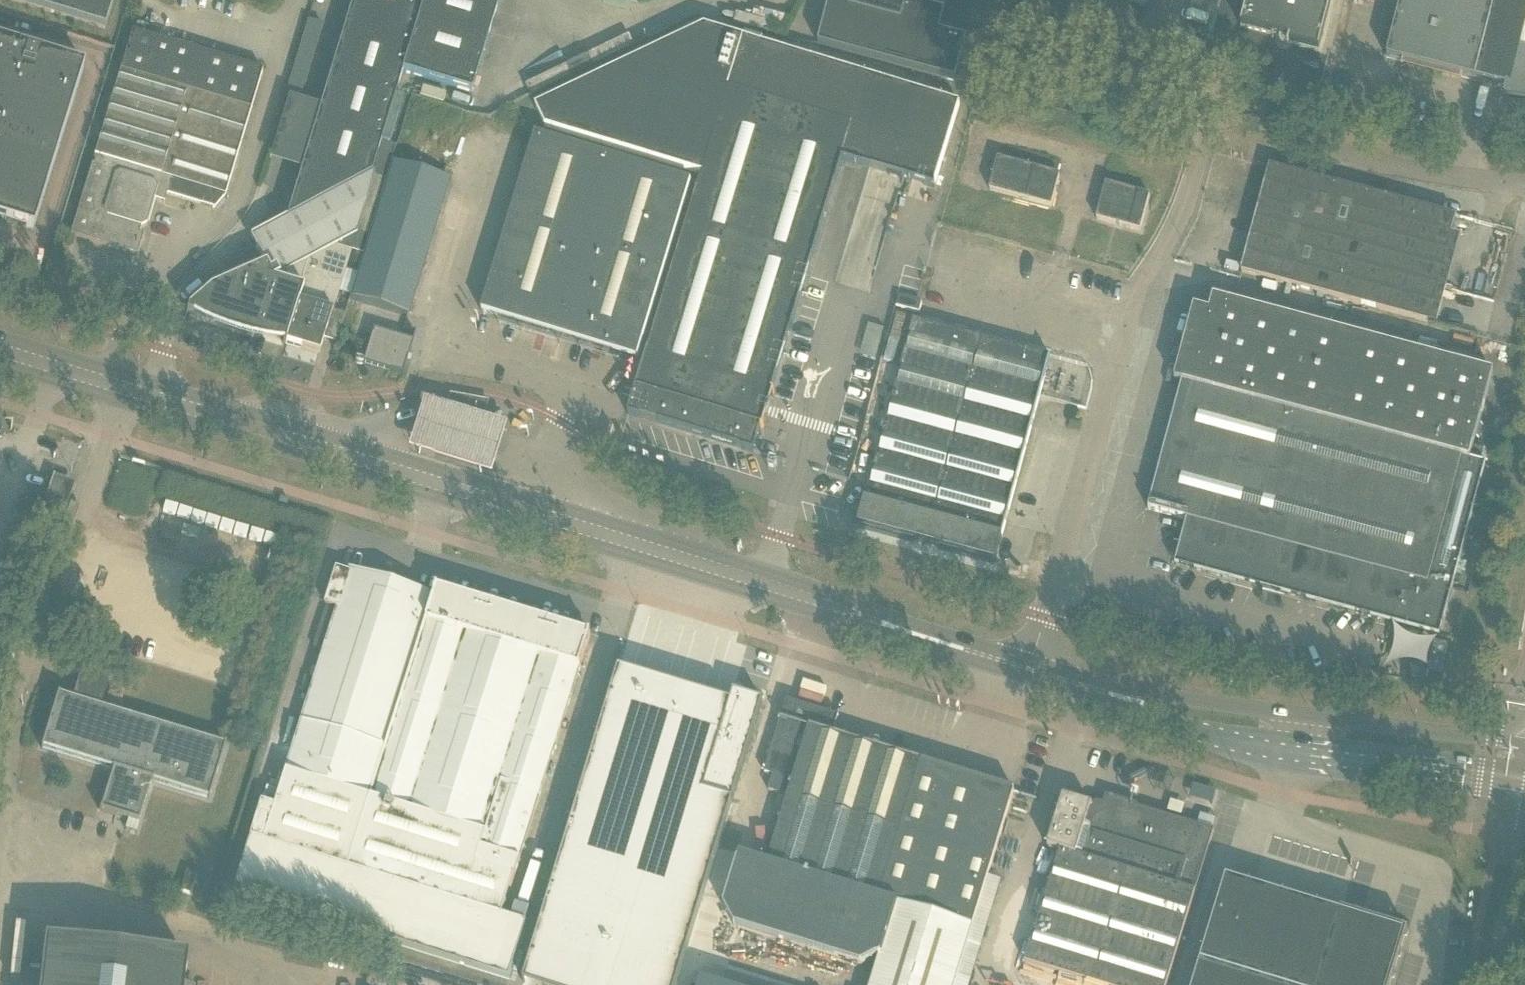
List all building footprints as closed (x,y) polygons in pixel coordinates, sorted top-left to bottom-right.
[(112,0),(7,0),(102,30),(112,0)] [(378,143),(388,146),(401,101),(393,98),(400,73),(469,94),(497,0),(352,0),(319,109),(301,172),(286,218),(249,240),(264,267),(210,290),(188,309),(186,314),(192,316),(194,311),(233,322),(234,328),(244,331),(249,327),(286,339),(285,343),(284,344),(283,343),(282,344),(285,345),(286,344),(318,354),(349,253),(333,248),(355,236),(367,240),(385,181),(372,177),(369,174),(378,143)] [(818,45),(956,82),(967,41),(968,41),(977,10),(947,3),(945,12),(908,2),(908,0),(830,0),(818,45)] [(1145,8),(1150,0),(1132,0),(1145,8)] [(1332,0),(1247,0),(1240,27),(1289,39),(1288,44),(1319,52),(1332,0)] [(1387,59),(1511,90),(1510,98),(1524,100),(1524,0),(1401,0),(1387,59)] [(309,22),(285,98),(297,102),(321,25),(309,22)] [(784,354),(842,161),(842,160),(934,189),(959,104),(705,27),(535,107),(545,127),(702,176),(659,317),(629,415),(753,453),(784,354)] [(146,226),(156,192),(214,209),(224,197),(264,72),(131,33),(93,158),(96,159),(94,167),(92,166),(76,217),(70,236),(137,256),(143,237),(139,236),(141,229),(146,226)] [(33,229),(84,66),(0,41),(0,219),(33,229)] [(637,360),(691,182),(536,135),(482,312),(637,360)] [(1051,208),(1059,177),(998,160),(989,191),(1051,208)] [(449,180),(429,175),(390,163),(385,181),(367,240),(350,299),(407,316),(449,180)] [(1428,323),(1457,217),(1269,167),(1241,273),(1428,323)] [(1106,185),(1096,220),(1140,232),(1149,197),(1106,185)] [(1470,461),(1493,374),(1213,299),(1210,312),(1191,307),(1173,380),(1182,382),(1148,510),(1188,520),(1176,566),(1439,637),(1485,465),(1470,461)] [(913,320),(868,487),(857,526),(995,563),(1050,357),(913,320)] [(402,375),(412,342),(373,330),(364,364),(402,375)] [(481,425),(488,402),(452,396),(446,414),(481,425)] [(481,425),(446,414),(435,410),(420,455),(498,477),(512,432),(481,425)] [(1484,450),(1474,448),(1471,458),(1481,460),(1484,450)] [(53,476),(44,501),(51,503),(54,494),(64,498),(69,482),(54,477),(54,476),(53,476)] [(591,635),(589,635),(438,589),(437,588),(434,597),(350,571),(349,573),(337,569),(325,606),(337,610),(278,799),(266,795),(233,902),(507,984),(509,984),(525,930),(524,929),(528,916),(514,912),(510,925),(500,922),(517,867),(518,867),(591,635)] [(523,984),(525,984),(537,947),(610,969),(605,984),(677,984),(763,703),(733,694),(730,704),(619,670),(523,984)] [(103,690),(75,685),(74,694),(101,699),(103,690)] [(99,813),(126,821),(138,825),(150,783),(208,801),(225,746),(58,694),(41,749),(111,772),(99,813)] [(1001,834),(1008,811),(1014,791),(833,736),(839,717),(787,701),(781,720),(764,773),(774,776),(769,791),(788,797),(767,863),(740,854),(722,908),(733,928),(860,966),(880,956),(871,984),(955,984),(1001,834)] [(1060,852),(1025,964),(1093,984),(1167,984),(1214,831),(1197,826),(1196,829),(1137,810),(1138,806),(1106,796),(1101,811),(1092,808),(1092,807),(1063,798),(1047,848),(1060,852)] [(191,895),(197,875),(186,872),(180,892),(191,895)] [(1226,881),(1194,984),(1388,984),(1403,935),(1226,881)] [(43,943),(38,984),(182,984),(185,960),(43,943)]
